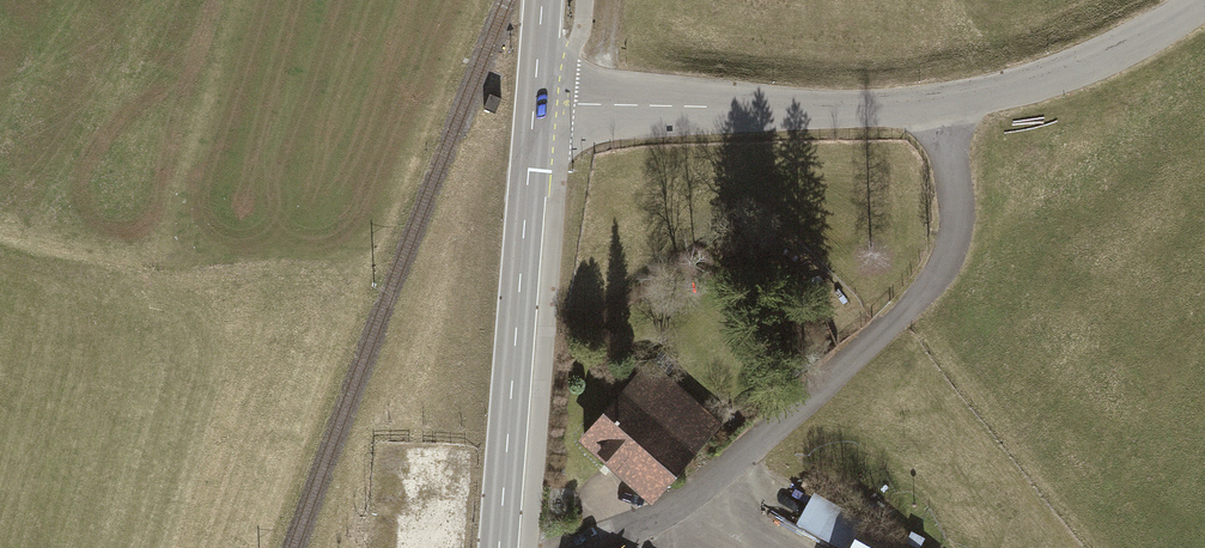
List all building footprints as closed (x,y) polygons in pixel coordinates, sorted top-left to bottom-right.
[(503,99),(490,94),(484,109),(497,114),(503,99)] [(647,365),(582,437),(650,497),(714,425),(647,365)]
